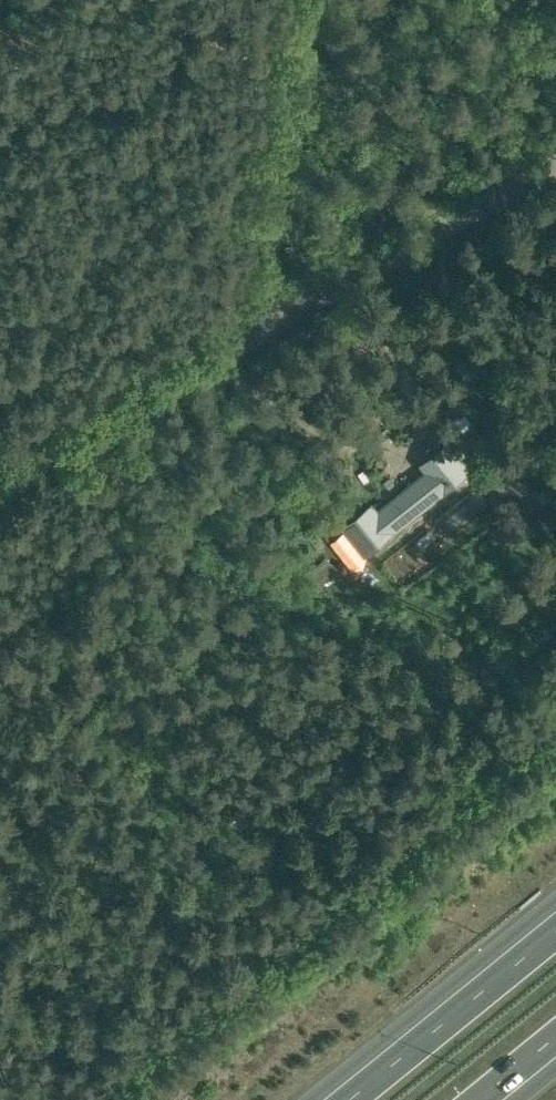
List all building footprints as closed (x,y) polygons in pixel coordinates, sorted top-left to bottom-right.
[(450,497),(475,478),(451,447),(423,469),(425,472),(381,506),(376,500),(344,525),(368,556),(401,531),(398,528),(446,492),(450,497)] [(507,455),(494,465),(503,478),(517,467),(507,455)] [(478,489),(436,521),(452,542),(494,509),(478,489)] [(336,569),(324,558),(309,574),(320,585),(336,569)]
